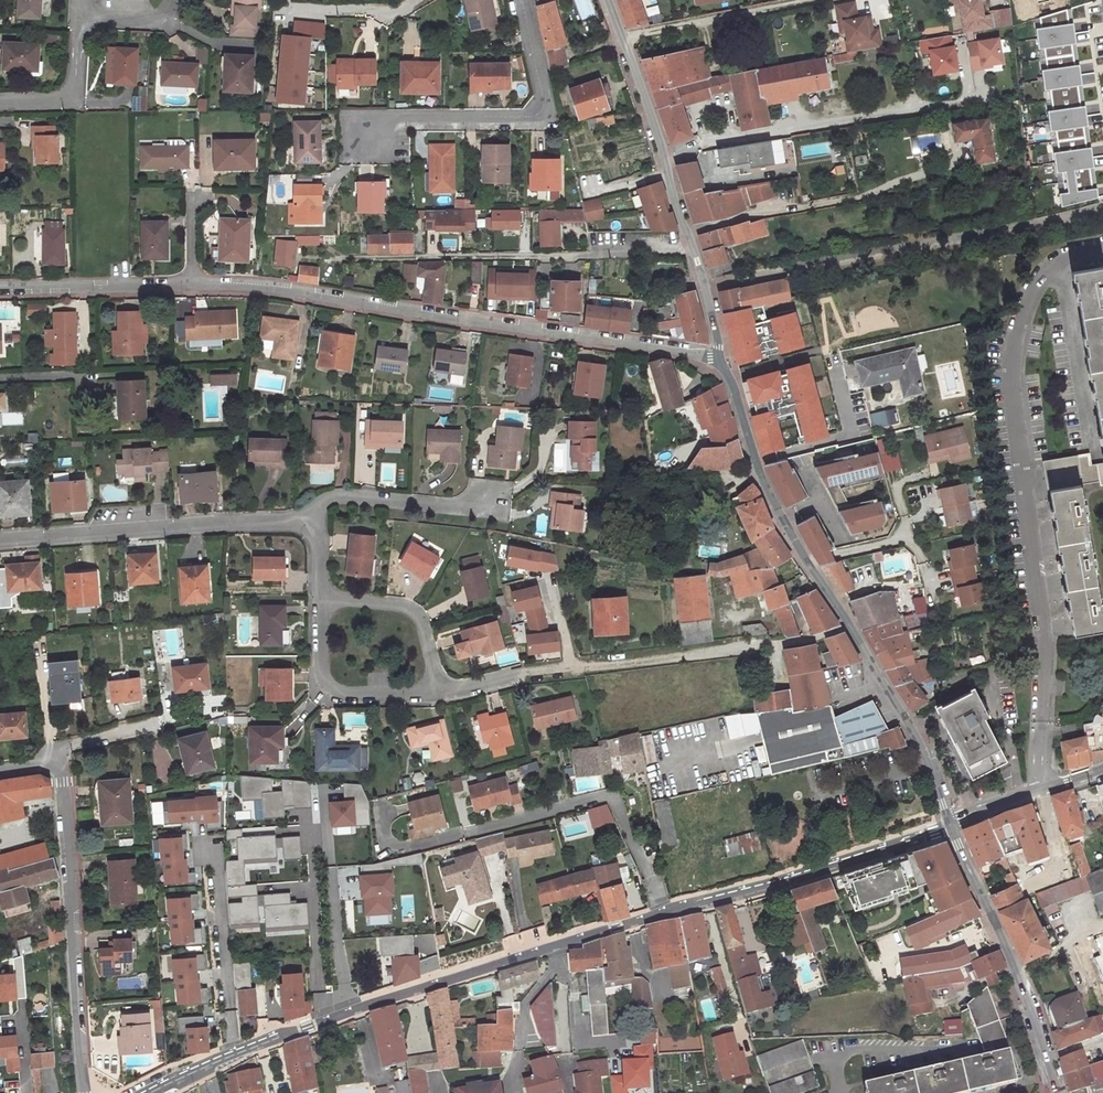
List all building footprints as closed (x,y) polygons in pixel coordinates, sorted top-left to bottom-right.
[(41,0),(18,0),(17,17),(39,19),(41,0)] [(229,37),(257,39),(257,29),(254,29),(256,10),(259,10),(260,0),(236,0),(235,17),(234,27),(230,27),(229,37)] [(489,0),(481,0),(465,3),(472,33),(495,28),(489,0)] [(553,0),(535,0),(548,49),(546,50),(551,73),(570,66),(564,46),(566,46),(553,0)] [(647,24),(638,0),(617,0),(628,28),(647,24)] [(966,33),(994,28),(991,14),(984,16),(981,2),(977,3),(976,0),(954,0),(954,1),(959,0),(961,10),(966,33)] [(847,41),(849,52),(882,46),(878,29),(873,30),(871,21),(866,22),(865,17),(857,18),(854,3),(836,6),(839,22),(844,21),(846,31),(848,41),(847,41)] [(991,14),(994,28),(1012,24),(1010,8),(991,11),(991,14)] [(1039,19),(1040,29),(1067,25),(1066,11),(1039,19)] [(293,36),(311,38),(324,39),(324,24),(295,21),(293,36)] [(1040,29),(1035,29),(1037,49),(1045,48),(1071,45),(1074,45),(1072,25),(1067,25),(1040,29)] [(304,104),(311,38),(293,36),(283,35),(276,101),(304,104)] [(923,51),(933,50),(954,47),(952,35),(921,40),(923,51)] [(968,43),(972,70),(992,67),(992,64),(1004,62),(1000,37),(968,43)] [(35,68),(37,45),(4,42),(2,69),(19,70),(20,67),(35,68)] [(1045,48),(1047,70),(1073,67),(1071,45),(1045,48)] [(933,50),(936,74),(961,70),(957,46),(954,47),(933,50)] [(112,84),(113,48),(106,48),(105,84),(112,84)] [(135,85),(136,49),(113,48),(112,84),(135,85)] [(709,79),(704,49),(641,60),(652,90),(675,85),(707,79),(709,79)] [(196,50),(195,62),(198,62),(206,62),(206,50),(196,50)] [(835,63),(859,58),(858,52),(834,56),(835,63)] [(250,93),(251,58),(225,57),(223,91),(250,93)] [(797,91),(828,85),(823,58),(792,63),(797,91)] [(197,84),(198,62),(195,62),(162,61),(161,83),(197,84)] [(338,89),(357,89),(357,85),(375,85),(375,61),(356,62),(356,66),(338,66),(338,89)] [(758,70),(763,98),(797,91),(792,63),(758,70)] [(401,93),(438,93),(438,68),(414,68),(414,64),(402,64),(401,93)] [(508,89),(508,66),(470,66),(469,93),(489,92),(489,90),(508,89)] [(1047,70),(1041,71),(1044,91),(1051,90),(1077,86),(1080,86),(1078,66),(1073,67),(1047,70)] [(741,127),(768,122),(763,98),(758,70),(709,79),(707,79),(711,95),(734,90),(741,127)] [(681,101),(711,95),(707,79),(675,85),(681,101)] [(608,96),(603,80),(570,92),(580,120),(608,109),(604,98),(608,96)] [(671,142),(693,134),(687,117),(692,115),(688,104),(683,106),(681,101),(675,85),(652,90),(671,142)] [(1051,90),(1053,111),(1080,108),(1077,86),(1051,90)] [(608,96),(604,98),(608,109),(612,108),(608,96)] [(133,97),(132,111),(146,111),(146,97),(133,97)] [(1053,111),(1047,112),(1050,132),(1056,131),(1083,128),(1087,127),(1084,107),(1080,108),(1053,111)] [(598,127),(614,124),(613,117),(596,120),(598,127)] [(995,161),(988,117),(952,123),(955,142),(972,140),(976,164),(995,161)] [(319,163),(319,123),(295,124),(295,164),(319,163)] [(58,163),(58,136),(54,136),(54,127),(33,127),(33,136),(37,136),(37,163),(58,163)] [(1083,128),(1056,131),(1059,153),(1085,149),(1083,128)] [(783,139),(773,140),(777,163),(786,162),(783,139)] [(773,140),(721,149),(723,166),(752,162),(753,167),(777,163),(773,140)] [(254,165),(254,141),(216,142),(216,169),(228,169),(228,166),(254,165)] [(167,149),(142,149),(141,170),(188,170),(188,150),(186,150),(186,145),(184,143),(167,143),(167,149)] [(454,195),(454,149),(432,149),(432,174),(436,174),(436,195),(454,195)] [(509,187),(508,149),(484,149),(484,168),(488,168),(488,187),(509,187)] [(1059,153),(1053,153),(1056,173),(1064,172),(1068,194),(1058,195),(1060,207),(1097,199),(1096,190),(1092,190),(1076,193),(1074,171),(1089,169),(1093,169),(1090,149),(1085,149),(1059,153)] [(560,190),(560,159),(534,159),(534,173),(538,173),(538,190),(560,190)] [(676,165),(684,195),(705,192),(695,162),(676,165)] [(1089,169),(1074,171),(1076,193),(1092,190),(1089,169)] [(981,178),(981,181),(1009,176),(1008,173),(981,178)] [(390,197),(390,180),(383,180),(383,184),(360,183),(359,213),(383,214),(383,197),(390,197)] [(748,185),(753,206),(778,199),(772,181),(748,185)] [(661,183),(638,191),(646,213),(665,207),(662,199),(665,198),(666,198),(661,183)] [(292,222),(318,223),(318,211),(315,211),(315,204),(318,204),(318,185),(292,185),(292,203),(292,222)] [(744,189),(748,208),(753,206),(748,185),(742,186),(743,189),(744,189)] [(695,226),(731,218),(727,192),(726,188),(705,192),(684,195),(695,226)] [(727,192),(731,218),(749,212),(748,208),(744,189),(743,189),(727,192)] [(598,201),(582,204),(586,222),(602,218),(598,201)] [(665,207),(646,213),(652,233),(677,233),(671,214),(670,214),(667,215),(665,207)] [(411,228),(424,229),(424,228),(425,211),(412,211),(411,228)] [(448,230),(473,229),(473,211),(425,211),(424,228),(448,229),(448,230)] [(518,211),(493,211),(493,219),(487,219),(487,229),(518,228),(518,211)] [(558,246),(558,222),(570,222),(585,222),(583,211),(539,211),(539,246),(558,246)] [(770,234),(768,219),(753,222),(756,237),(770,234)] [(246,261),(249,222),(226,220),(223,259),(246,261)] [(732,263),(729,250),(726,251),(724,243),(723,237),(738,234),(739,240),(756,237),(753,222),(698,237),(709,269),(732,263)] [(166,260),(166,224),(142,224),(141,260),(166,260)] [(62,264),(62,230),(41,230),(41,264),(62,264)] [(379,253),(410,252),(411,233),(379,233),(379,253)] [(738,234),(723,237),(724,243),(739,240),(738,234)] [(276,265),(294,266),(295,244),(322,243),(323,237),(296,237),(296,241),(277,240),(276,265)] [(425,280),(424,303),(444,306),(445,262),(418,263),(417,279),(425,280)] [(483,283),(483,262),(472,262),(472,284),(483,283)] [(1102,266),(1073,271),(1102,447),(1102,269),(1102,266)] [(319,269),(302,268),(301,280),(291,279),(291,283),(317,287),(319,269)] [(499,272),(490,272),(490,300),(498,300),(499,296),(513,297),(514,275),(499,275),(499,272)] [(514,275),(513,297),(528,297),(528,300),(537,300),(537,272),(528,272),(528,276),(514,275)] [(540,309),(550,309),(551,280),(540,280),(540,309)] [(551,280),(550,309),(581,309),(581,280),(551,280)] [(775,302),(798,297),(795,282),(761,290),(764,304),(775,302)] [(741,294),(739,289),(720,294),(725,314),(745,308),(741,294)] [(680,298),(677,299),(682,318),(702,313),(696,290),(679,294),(680,298)] [(745,308),(764,304),(761,290),(741,294),(745,308)] [(745,308),(725,314),(724,314),(728,331),(732,330),(735,344),(731,345),(737,364),(759,358),(758,353),(771,350),(772,355),(791,350),(790,345),(803,342),(804,347),(815,345),(808,314),(798,316),(798,313),(790,315),(779,317),(775,302),(764,304),(745,308)] [(598,327),(607,328),(610,308),(587,305),(584,325),(598,327)] [(671,320),(669,306),(661,307),(664,321),(671,320)] [(610,308),(607,328),(615,329),(630,331),(633,311),(610,308)] [(236,336),(235,310),(215,311),(215,316),(198,317),(187,317),(188,339),(236,336)] [(548,319),(548,310),(537,310),(537,318),(548,319)] [(141,354),(141,313),(119,313),(119,332),(117,332),(118,354),(141,354)] [(671,320),(664,321),(658,323),(660,331),(683,327),(687,341),(710,344),(702,313),(682,318),(671,320)] [(75,354),(74,315),(54,315),(54,354),(75,354)] [(578,316),(562,315),(562,322),(579,324),(578,316)] [(292,359),(297,323),(263,318),(259,338),(275,340),(272,357),(292,359)] [(348,370),(353,338),(342,336),(342,338),(323,335),(318,365),(348,370)] [(790,345),(791,350),(804,347),(803,342),(790,345)] [(404,374),(407,353),(378,348),(374,369),(404,374)] [(922,391),(912,349),(857,362),(862,385),(900,376),(904,395),(922,391)] [(758,353),(759,358),(772,355),(771,350),(758,353)] [(461,388),(466,356),(437,351),(434,371),(449,374),(447,386),(461,388)] [(528,389),(533,361),(510,357),(505,386),(528,389)] [(664,363),(652,366),(666,409),(666,411),(683,405),(683,404),(669,361),(664,363)] [(600,399),(604,368),(579,365),(577,375),(574,396),(600,399)] [(751,417),(760,455),(782,450),(776,425),(774,419),(792,414),(793,420),(799,445),(826,439),(819,410),(813,412),(809,396),(815,394),(810,374),(805,375),(803,367),(777,373),(778,377),(766,380),(765,376),(742,382),(748,405),(752,404),(755,416),(751,417)] [(208,374),(209,386),(236,384),(235,373),(208,374)] [(143,381),(118,381),(119,420),(144,419),(143,381)] [(693,400),(710,449),(727,448),(726,445),(722,420),(731,418),(726,404),(716,407),(715,405),(726,402),(720,386),(693,400)] [(813,412),(819,410),(815,394),(809,396),(813,412)] [(901,422),(898,410),(875,416),(878,428),(901,422)] [(792,414),(774,419),(776,425),(793,420),(792,414)] [(731,418),(722,420),(726,445),(737,439),(733,417),(731,418)] [(334,446),(335,423),(311,423),(310,444),(304,444),(304,462),(330,463),(331,446),(334,446)] [(398,443),(399,425),(364,424),(363,449),(376,450),(376,448),(376,443),(398,443)] [(594,455),(595,426),(570,425),(569,441),(572,442),(572,463),(579,463),(578,471),(589,472),(590,455),(594,455)] [(963,427),(925,437),(930,457),(949,453),(950,457),(951,462),(970,457),(963,427)] [(519,451),(520,430),(497,429),(495,448),(489,448),(488,467),(512,468),(514,451),(519,451)] [(458,463),(459,433),(428,432),(427,453),(440,454),(445,454),(445,462),(458,463)] [(34,435),(25,436),(26,444),(34,443),(34,435)] [(702,450),(690,466),(699,468),(707,469),(713,470),(726,469),(732,468),(744,463),(737,439),(726,445),(727,448),(710,449),(702,450)] [(282,468),(283,442),(247,441),(247,460),(270,461),(270,465),(270,467),(282,468)] [(150,449),(122,451),(122,461),(117,461),(117,475),(123,474),(124,478),(134,477),(134,482),(144,481),(144,474),(168,472),(167,453),(151,454),(150,449)] [(877,452),(814,468),(825,487),(883,473),(877,452)] [(949,453),(930,457),(931,462),(950,457),(949,453)] [(1102,629),(1102,620),(1079,484),(1100,480),(1101,485),(1102,485),(1102,462),(1090,464),(1088,454),(1045,462),(1074,633),(1102,629)] [(787,509),(805,500),(784,460),(764,465),(787,509)] [(67,481),(67,473),(48,474),(49,482),(67,481)] [(216,500),(214,476),(180,479),(183,503),(216,500)] [(86,511),(83,480),(52,483),(54,513),(86,511)] [(26,483),(0,486),(0,517),(29,515),(26,483)] [(752,486),(739,497),(742,503),(737,506),(751,542),(754,541),(760,549),(771,566),(790,556),(772,527),(757,491),(752,486)] [(940,491),(944,509),(950,508),(954,526),(973,522),(964,486),(940,491)] [(579,495),(551,492),(550,504),(552,504),(556,505),(554,527),(580,530),(582,510),(577,510),(579,495)] [(881,502),(839,512),(851,535),(882,527),(886,520),(881,502)] [(944,509),(949,527),(954,526),(950,508),(944,509)] [(813,556),(830,552),(833,551),(814,516),(797,526),(813,556)] [(369,577),(374,538),(351,536),(347,575),(369,577)] [(438,559),(412,544),(402,562),(428,577),(438,559)] [(554,553),(512,544),(507,563),(526,567),(548,571),(558,570),(554,553)] [(691,570),(693,544),(684,544),(683,568),(691,570)] [(977,563),(973,545),(950,550),(953,561),(954,568),(951,568),(953,579),(975,574),(973,564),(977,563)] [(760,549),(744,555),(748,566),(771,566),(760,549)] [(830,552),(813,556),(820,567),(835,564),(830,552)] [(883,552),(874,554),(876,562),(885,560),(883,552)] [(156,583),(155,555),(129,557),(129,585),(156,583)] [(748,566),(744,555),(719,565),(709,563),(708,573),(721,575),(731,572),(748,566)] [(25,559),(26,567),(39,565),(38,558),(25,559)] [(284,582),(284,560),(252,561),(253,583),(284,582)] [(489,600),(481,570),(480,570),(478,562),(462,567),(464,575),(461,575),(469,605),(489,600)] [(851,589),(840,563),(835,564),(820,567),(838,593),(851,589)] [(41,591),(39,565),(26,567),(6,568),(8,593),(41,591)] [(744,595),(761,590),(770,611),(776,608),(786,604),(778,584),(777,585),(771,566),(748,566),(731,572),(737,597),(744,595)] [(208,603),(206,568),(180,571),(182,605),(208,603)] [(97,605),(95,574),(67,577),(69,608),(97,605)] [(713,640),(704,574),(676,578),(683,644),(713,640)] [(960,595),(963,606),(986,601),(982,582),(977,583),(975,574),(953,579),(956,589),(959,588),(960,595)] [(516,611),(525,609),(541,605),(536,587),(514,592),(512,593),(516,611)] [(797,599),(807,620),(810,619),(813,633),(814,634),(838,624),(814,591),(797,599)] [(878,595),(877,592),(849,601),(863,630),(899,618),(897,611),(885,615),(878,595)] [(892,593),(878,595),(885,615),(897,611),(892,593)] [(628,633),(626,596),(593,598),(595,635),(628,633)] [(925,598),(912,601),(914,613),(927,610),(925,598)] [(776,608),(784,635),(787,637),(789,639),(800,637),(786,604),(776,608)] [(497,607),(502,623),(510,621),(506,605),(504,605),(498,607),(497,607)] [(541,605),(525,609),(528,621),(544,617),(541,605)] [(285,629),(285,609),(262,609),(261,647),(281,647),(281,629),(285,629)] [(914,613),(903,616),(908,631),(909,631),(929,627),(927,610),(914,613)] [(528,621),(532,635),(548,632),(544,617),(528,621)] [(903,632),(899,618),(863,630),(876,654),(897,648),(896,633),(903,632)] [(743,626),(745,636),(766,634),(765,627),(762,623),(743,626)] [(502,649),(496,625),(461,633),(464,644),(455,646),(459,659),(470,656),(470,653),(481,651),(482,655),(502,649)] [(904,664),(912,663),(909,631),(908,631),(903,632),(896,633),(897,648),(876,654),(885,670),(904,664)] [(548,632),(532,635),(527,635),(530,653),(560,649),(557,632),(548,632)] [(832,652),(823,653),(826,667),(859,660),(843,633),(826,640),(832,652)] [(785,651),(790,675),(823,668),(817,645),(785,651)] [(917,662),(923,678),(931,676),(926,661),(917,662)] [(208,686),(205,662),(172,667),(175,690),(193,687),(208,686)] [(909,709),(925,699),(912,681),(923,678),(917,662),(912,663),(904,664),(885,670),(892,683),(909,709)] [(291,698),(291,668),(267,669),(267,699),(291,698)] [(823,668),(790,675),(792,688),(794,707),(794,711),(833,704),(823,668)] [(82,706),(78,671),(49,675),(54,710),(82,706)] [(140,698),(138,678),(108,681),(110,701),(140,698)] [(193,687),(194,696),(209,695),(208,686),(193,687)] [(792,688),(755,693),(757,712),(794,707),(792,688)] [(1004,762),(969,692),(939,707),(974,778),(1004,762)] [(579,722),(575,701),(538,709),(542,730),(579,722)] [(884,733),(870,702),(836,717),(847,755),(888,745),(890,749),(905,743),(898,728),(884,733)] [(772,774),(847,755),(836,717),(833,704),(794,711),(794,707),(757,712),(772,774)] [(24,713),(0,716),(0,742),(27,738),(24,713)] [(511,744),(503,714),(478,722),(484,746),(491,744),(492,749),(511,744)] [(476,717),(471,718),(474,741),(479,740),(476,717)] [(1068,773),(1088,766),(1088,760),(1091,759),(1090,755),(1102,751),(1102,730),(1101,731),(1099,719),(1086,723),(1087,738),(1060,742),(1061,752),(1064,751),(1068,773)] [(451,758),(442,721),(407,730),(412,749),(428,744),(433,763),(451,758)] [(1075,734),(1074,726),(1061,727),(1062,736),(1075,734)] [(283,745),(283,727),(251,727),(251,762),(278,761),(277,745),(283,745)] [(333,770),(358,771),(358,769),(359,769),(359,767),(359,748),(359,747),(335,746),(335,729),(318,729),(318,757),(333,757),(333,769),(333,770)] [(217,767),(209,733),(181,740),(188,773),(217,767)] [(572,753),(576,778),(591,775),(609,772),(606,756),(620,753),(624,772),(643,770),(636,735),(602,742),(597,743),(598,747),(572,753)] [(367,767),(367,748),(359,748),(359,767),(367,767)] [(333,769),(333,757),(318,757),(318,768),(333,769)] [(52,801),(48,779),(38,775),(0,782),(0,804),(14,802),(44,796),(45,802),(52,801)] [(263,792),(273,791),(272,778),(241,775),(243,800),(263,798),(263,792)] [(508,787),(505,777),(470,787),(476,809),(510,799),(511,803),(520,801),(516,785),(508,787)] [(132,821),(129,778),(99,780),(102,823),(132,821)] [(282,779),(282,791),(284,810),(313,807),(311,782),(282,779)] [(461,788),(459,779),(452,781),(454,790),(461,788)] [(343,784),(344,801),(355,800),(356,824),(370,823),(368,801),(361,785),(343,784)] [(273,791),(263,792),(263,798),(264,818),(284,817),(284,810),(282,791),(273,791)] [(1053,797),(1065,834),(1082,828),(1070,791),(1053,797)] [(197,798),(169,800),(170,810),(163,811),(164,824),(181,823),(181,821),(199,820),(199,822),(207,822),(208,830),(222,829),(223,792),(205,793),(205,796),(197,797),(197,798)] [(410,802),(416,828),(411,829),(413,839),(435,833),(433,828),(446,824),(439,795),(410,802)] [(344,801),(331,802),(333,825),(356,824),(355,800),(344,801)] [(661,849),(676,847),(668,801),(653,803),(661,849)] [(14,802),(0,804),(0,839),(13,835),(20,826),(14,802)] [(997,837),(1017,830),(1023,846),(1028,861),(1048,854),(1031,803),(1008,810),(989,819),(996,836),(997,837)] [(597,809),(603,822),(612,819),(606,806),(597,809)] [(53,818),(42,820),(44,842),(55,839),(53,818)] [(996,836),(989,819),(962,829),(966,838),(970,847),(996,836)] [(238,859),(226,860),(225,871),(227,886),(246,884),(244,860),(277,858),(276,848),(276,837),(275,835),(242,838),(242,828),(226,829),(226,839),(237,838),(238,859)] [(997,837),(1003,854),(1023,846),(1017,830),(997,837)] [(783,840),(788,853),(809,845),(803,831),(783,840)] [(481,856),(505,849),(504,842),(502,833),(476,839),(481,856)] [(519,868),(531,866),(529,859),(551,855),(547,833),(504,842),(505,849),(506,858),(517,856),(519,868)] [(165,861),(166,883),(171,882),(171,885),(197,883),(196,873),(188,874),(187,859),(184,859),(183,850),(189,849),(187,834),(165,836),(165,839),(161,839),(163,861),(165,861)] [(299,835),(282,837),(283,847),(284,860),(301,858),(299,835)] [(978,864),(1003,854),(997,837),(996,836),(970,847),(978,864)] [(44,842),(18,850),(22,868),(52,858),(51,857),(56,857),(55,839),(44,842)] [(944,842),(840,875),(855,911),(893,899),(892,895),(928,884),(934,898),(931,900),(934,906),(937,905),(940,912),(970,899),(944,842)] [(1080,842),(1070,845),(1081,875),(1091,871),(1080,842)] [(9,872),(22,868),(18,850),(4,855),(8,868),(9,872)] [(463,882),(469,903),(491,896),(478,851),(456,857),(457,863),(441,867),(446,886),(463,882)] [(361,865),(362,875),(393,873),(392,865),(423,864),(421,853),(375,864),(361,865)] [(603,854),(585,859),(588,871),(616,863),(614,859),(605,861),(603,854)] [(0,856),(0,871),(8,868),(4,855),(0,856)] [(0,871),(0,894),(0,895),(24,887),(58,877),(58,875),(52,858),(22,868),(9,872),(8,868),(0,871)] [(110,860),(112,886),(116,886),(117,904),(138,902),(135,858),(110,860)] [(1005,858),(997,862),(1000,869),(1008,865),(1005,858)] [(535,885),(539,904),(587,892),(587,889),(595,887),(596,889),(605,922),(630,915),(616,863),(588,871),(535,885)] [(1101,914),(1102,913),(1102,869),(1085,875),(1091,890),(1101,914)] [(1017,883),(1012,872),(1004,875),(1009,887),(1017,883)] [(393,873),(362,875),(363,896),(365,896),(390,894),(394,894),(393,873)] [(1085,875),(1036,894),(1041,908),(1091,890),(1085,875)] [(791,890),(798,910),(831,900),(837,898),(829,879),(791,890)] [(1024,898),(1017,883),(1009,887),(990,896),(997,910),(1024,898)] [(246,884),(227,886),(229,925),(260,923),(257,884),(246,884)] [(7,917),(31,910),(24,887),(0,895),(7,917)] [(290,893),(264,894),(266,928),(308,925),(307,903),(290,904),(290,893)] [(177,898),(168,899),(170,921),(171,921),(173,943),(180,942),(180,945),(203,944),(202,928),(194,928),(193,919),(192,920),(191,911),(200,910),(198,894),(177,896),(177,898)] [(390,894),(365,896),(367,915),(392,913),(390,894)] [(837,898),(831,900),(837,914),(843,913),(837,898)] [(1022,962),(1050,949),(1027,899),(1025,900),(1024,898),(997,910),(1022,962)] [(934,914),(909,926),(916,942),(981,913),(970,899),(940,912),(934,914)] [(934,906),(931,908),(934,914),(940,912),(937,905),(934,906)] [(742,947),(731,907),(714,911),(735,982),(755,976),(760,974),(754,956),(744,958),(741,947),(742,947)] [(435,910),(437,921),(445,919),(442,908),(435,910)] [(784,920),(794,948),(810,942),(803,922),(800,914),(784,920)] [(710,956),(700,915),(676,920),(685,962),(710,956)] [(815,917),(803,922),(810,942),(814,952),(826,948),(815,917)] [(668,967),(679,1018),(696,1014),(685,962),(676,920),(651,926),(646,928),(654,970),(668,967)] [(30,948),(28,941),(15,945),(19,957),(63,943),(62,927),(48,928),(49,941),(30,948)] [(439,945),(446,943),(444,934),(437,936),(439,945)] [(394,955),(394,958),(414,957),(413,935),(380,937),(382,956),(394,955)] [(625,950),(623,935),(606,941),(606,970),(607,984),(619,982),(629,980),(628,978),(625,950)] [(1101,955),(1102,954),(1102,936),(1094,940),(1101,955)] [(115,960),(122,960),(133,960),(133,938),(114,939),(114,948),(111,948),(100,948),(101,973),(115,973),(115,960)] [(601,940),(582,947),(583,951),(569,952),(572,973),(587,972),(602,971),(601,940)] [(965,947),(950,954),(958,970),(971,965),(972,965),(965,947)] [(183,959),(174,960),(175,981),(177,981),(178,1003),(186,1003),(186,1005),(209,1003),(208,988),(200,988),(199,980),(198,980),(197,971),(205,970),(204,954),(183,956),(183,959)] [(905,979),(958,970),(950,954),(902,961),(905,979)] [(972,965),(971,965),(977,981),(985,977),(993,974),(1004,970),(998,954),(972,965)] [(1094,958),(1102,979),(1102,954),(1101,955),(1094,958)] [(394,958),(393,958),(395,985),(420,976),(419,956),(414,957),(394,958)] [(248,962),(234,963),(236,989),(251,987),(248,962)] [(538,980),(535,963),(498,975),(502,1000),(498,1002),(499,1014),(510,1013),(519,1012),(519,1004),(520,1003),(513,1003),(511,988),(538,980)] [(712,1004),(728,1002),(723,967),(707,970),(712,1004)] [(602,971),(587,972),(593,1038),(608,1037),(607,994),(607,984),(606,970),(602,971)] [(905,979),(909,1006),(926,1003),(923,989),(963,981),(958,970),(905,979)] [(0,974),(0,1000),(17,998),(15,973),(0,974)] [(997,984),(993,974),(985,977),(988,987),(997,984)] [(286,1009),(287,1022),(306,1016),(312,1012),(311,1004),(303,1004),(300,975),(283,976),(284,986),(281,986),(283,1009),(286,1009)] [(755,976),(735,982),(746,1015),(774,1006),(769,991),(761,993),(755,976)] [(649,984),(645,981),(642,979),(633,979),(632,983),(633,997),(651,996),(649,984)] [(619,985),(619,982),(607,984),(607,994),(612,993),(617,988),(620,988),(619,985)] [(556,1045),(550,983),(530,1007),(538,1032),(546,1047),(556,1045)] [(573,1033),(588,1032),(585,984),(570,985),(573,1033)] [(994,1055),(1010,1052),(987,988),(968,1005),(969,1008),(985,1052),(992,1050),(994,1055)] [(256,1013),(255,989),(237,991),(239,1015),(256,1013)] [(427,997),(428,999),(431,1007),(438,1054),(440,1066),(441,1070),(441,1073),(459,1071),(453,1030),(449,1006),(447,990),(427,997)] [(1060,1032),(1086,1022),(1076,996),(1058,1003),(1055,1005),(1053,1008),(1052,1011),(1052,1013),(1060,1032)] [(928,1013),(926,1003),(909,1006),(911,1016),(928,1013)] [(457,1004),(449,1006),(453,1030),(476,1029),(476,1021),(460,1022),(457,1004)] [(393,1006),(372,1012),(385,1067),(405,1062),(404,1059),(393,1006)] [(152,1051),(149,1012),(124,1014),(125,1025),(123,1025),(123,1035),(130,1035),(131,1052),(152,1051)] [(500,1028),(479,1029),(479,1056),(499,1054),(511,1053),(510,1013),(499,1014),(500,1028)] [(203,1016),(178,1018),(179,1034),(187,1033),(189,1052),(208,1051),(207,1027),(204,1027),(203,1016)] [(1056,1052),(1102,1032),(1102,1028),(1099,1017),(1086,1022),(1060,1032),(1051,1035),(1056,1052)] [(961,1020),(944,1021),(945,1037),(961,1036),(961,1020)] [(723,1060),(729,1081),(749,1075),(744,1058),(740,1059),(739,1054),(733,1034),(713,1039),(719,1061),(723,1060)] [(0,1036),(0,1057),(6,1057),(18,1056),(16,1035),(2,1036),(0,1036)] [(131,1052),(130,1035),(123,1035),(119,1035),(119,1053),(131,1052)] [(285,1044),(292,1092),(311,1092),(315,1092),(311,1058),(306,1037),(285,1044)] [(803,1042),(757,1058),(762,1072),(809,1056),(803,1042)] [(633,1047),(634,1061),(647,1061),(647,1070),(653,1070),(652,1045),(633,1047)] [(52,1052),(32,1054),(35,1092),(41,1092),(39,1067),(53,1066),(52,1052)] [(1010,1052),(994,1055),(864,1085),(866,1092),(962,1092),(1016,1080),(1010,1052)] [(1063,1075),(1086,1068),(1080,1053),(1059,1062),(1063,1075)] [(421,1072),(441,1070),(440,1066),(438,1054),(404,1059),(405,1062),(406,1071),(420,1069),(421,1072)] [(499,1066),(499,1054),(479,1056),(479,1067),(499,1066)] [(19,1071),(18,1056),(6,1057),(7,1072),(19,1071)] [(562,1091),(557,1072),(558,1071),(551,1058),(531,1063),(535,1079),(524,1082),(528,1092),(553,1092),(562,1091)] [(719,1061),(725,1082),(729,1081),(723,1060),(719,1061)] [(598,1077),(609,1075),(607,1061),(579,1065),(581,1076),(574,1077),(577,1092),(600,1092),(598,1077)] [(621,1062),(622,1076),(625,1076),(626,1090),(648,1089),(647,1070),(647,1061),(634,1061),(621,1062)] [(1102,1087),(1102,1062),(1086,1068),(1063,1075),(1068,1092),(1069,1092),(1084,1089),(1102,1084),(1102,1087)] [(406,1071),(408,1081),(410,1092),(424,1092),(421,1072),(420,1069),(406,1071)] [(230,1076),(231,1083),(233,1092),(242,1092),(246,1092),(264,1092),(260,1070),(230,1076)] [(768,1090),(769,1092),(808,1092),(820,1089),(815,1074),(768,1090)] [(612,1092),(626,1092),(626,1090),(625,1076),(622,1076),(610,1077),(612,1092)] [(962,1092),(985,1092),(1007,1088),(1018,1086),(1016,1080),(962,1092)] [(408,1081),(395,1084),(397,1092),(410,1092),(408,1081)] [(1102,1087),(1102,1084),(1084,1089),(1086,1092),(1102,1087)]
